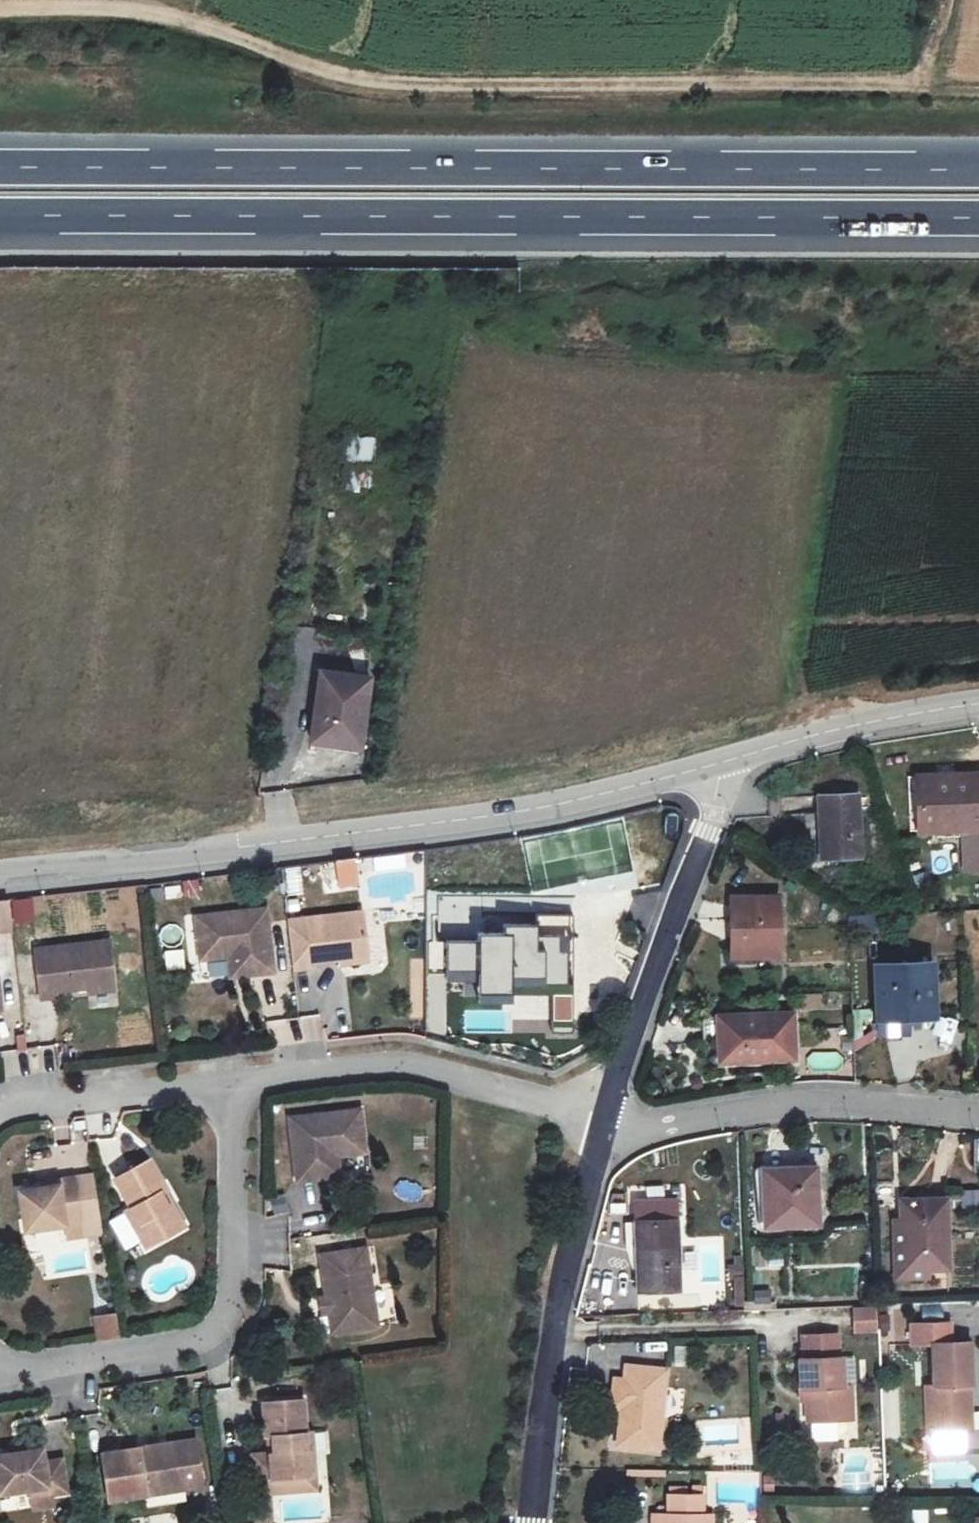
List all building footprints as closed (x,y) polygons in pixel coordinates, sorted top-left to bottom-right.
[(347,463),(375,461),(373,436),(345,438),(347,463)] [(368,677),(320,670),(309,744),(331,747),(332,738),(358,742),(368,677)] [(332,738),(331,747),(358,751),(358,742),(332,738)] [(975,856),(976,802),(904,800),(902,853),(975,856)] [(857,883),(860,826),(821,824),(817,881),(857,883)] [(335,887),(357,886),(356,859),(334,859),(335,887)] [(12,944),(9,914),(0,915),(0,945),(12,944)] [(767,968),(767,915),(722,915),(722,958),(744,958),(745,969),(767,968)] [(268,925),(197,933),(201,976),(230,973),(240,972),(242,993),(274,988),(268,925)] [(289,937),(295,987),(312,985),(311,980),(343,977),(370,973),(365,929),(289,937)] [(110,957),(35,965),(40,1017),(57,1015),(57,1010),(87,1006),(115,1003),(110,957)] [(240,972),(230,973),(232,993),(242,993),(240,972)] [(370,973),(343,977),(343,982),(371,978),(370,973)] [(923,1037),(925,986),(870,984),(867,1050),(898,1050),(898,1038),(923,1037)] [(775,1072),(776,1026),(703,1026),(700,1063),(733,1061),(733,1074),(775,1072)] [(842,1073),(841,1052),(807,1054),(808,1074),(842,1073)] [(361,1131),(289,1140),(297,1204),(331,1200),(328,1179),(338,1178),(367,1174),(361,1131)] [(328,1179),(331,1200),(341,1198),(338,1178),(328,1179)] [(166,1210),(149,1180),(114,1200),(131,1229),(140,1245),(134,1248),(147,1269),(185,1248),(172,1226),(168,1228),(160,1214),(164,1211),(166,1210)] [(961,1192),(962,1209),(978,1208),(978,1190),(961,1192)] [(47,1208),(24,1211),(31,1251),(82,1242),(75,1198),(60,1201),(60,1206),(47,1208)] [(822,1257),(818,1203),(769,1205),(772,1259),(822,1257)] [(168,1228),(172,1226),(164,1211),(160,1214),(168,1228)] [(140,1245),(131,1229),(126,1232),(134,1248),(140,1245)] [(937,1236),(937,1307),(978,1308),(978,1236),(937,1236)] [(676,1278),(676,1254),(639,1254),(639,1322),(676,1323),(677,1309),(687,1309),(688,1279),(676,1278)] [(378,1351),(368,1273),(321,1279),(326,1322),(331,1326),(332,1332),(328,1336),(331,1357),(378,1351)] [(854,1307),(853,1332),(877,1333),(877,1307),(854,1307)] [(91,1316),(95,1340),(118,1337),(114,1313),(91,1316)] [(851,1329),(851,1313),(821,1313),(821,1328),(851,1329)] [(331,1326),(326,1322),(319,1323),(321,1338),(328,1336),(332,1332),(331,1326)] [(891,1342),(871,1342),(872,1362),(891,1362),(891,1342)] [(946,1380),(945,1421),(937,1421),(937,1468),(975,1467),(975,1422),(978,1422),(978,1379),(946,1380)] [(854,1390),(811,1390),(811,1420),(816,1420),(816,1433),(816,1453),(862,1453),(861,1419),(854,1419),(854,1390)] [(676,1396),(635,1392),(633,1406),(630,1435),(626,1471),(667,1476),(676,1396)] [(633,1406),(623,1404),(620,1434),(630,1435),(633,1406)] [(304,1460),(302,1427),(262,1429),(264,1464),(267,1464),(272,1463),(272,1479),(267,1480),(269,1505),(313,1502),(311,1477),(305,1478),(304,1460)] [(140,1471),(103,1476),(108,1522),(163,1515),(162,1508),(182,1505),(177,1466),(151,1470),(151,1475),(141,1476),(140,1471)] [(21,1467),(9,1468),(10,1475),(22,1473),(21,1467)] [(0,1477),(0,1514),(28,1510),(45,1508),(46,1516),(65,1513),(61,1481),(43,1484),(42,1471),(22,1473),(10,1475),(0,1477)] [(163,1515),(183,1512),(182,1505),(162,1508),(163,1515)] [(45,1508),(28,1510),(29,1519),(46,1516),(45,1508)] [(711,1511),(701,1510),(701,1519),(677,1518),(677,1522),(710,1522),(711,1511)]
